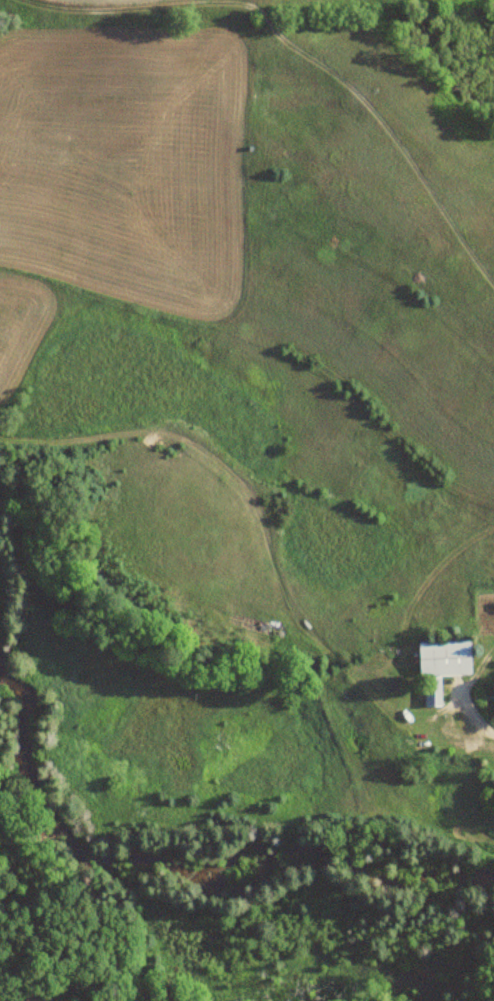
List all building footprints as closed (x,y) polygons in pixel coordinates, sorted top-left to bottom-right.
[(416,642),(417,677),(423,677),(424,707),(440,707),(439,675),(470,674),(469,641),(416,642)] [(450,718),(459,738),(471,732),(462,713),(450,718)]
